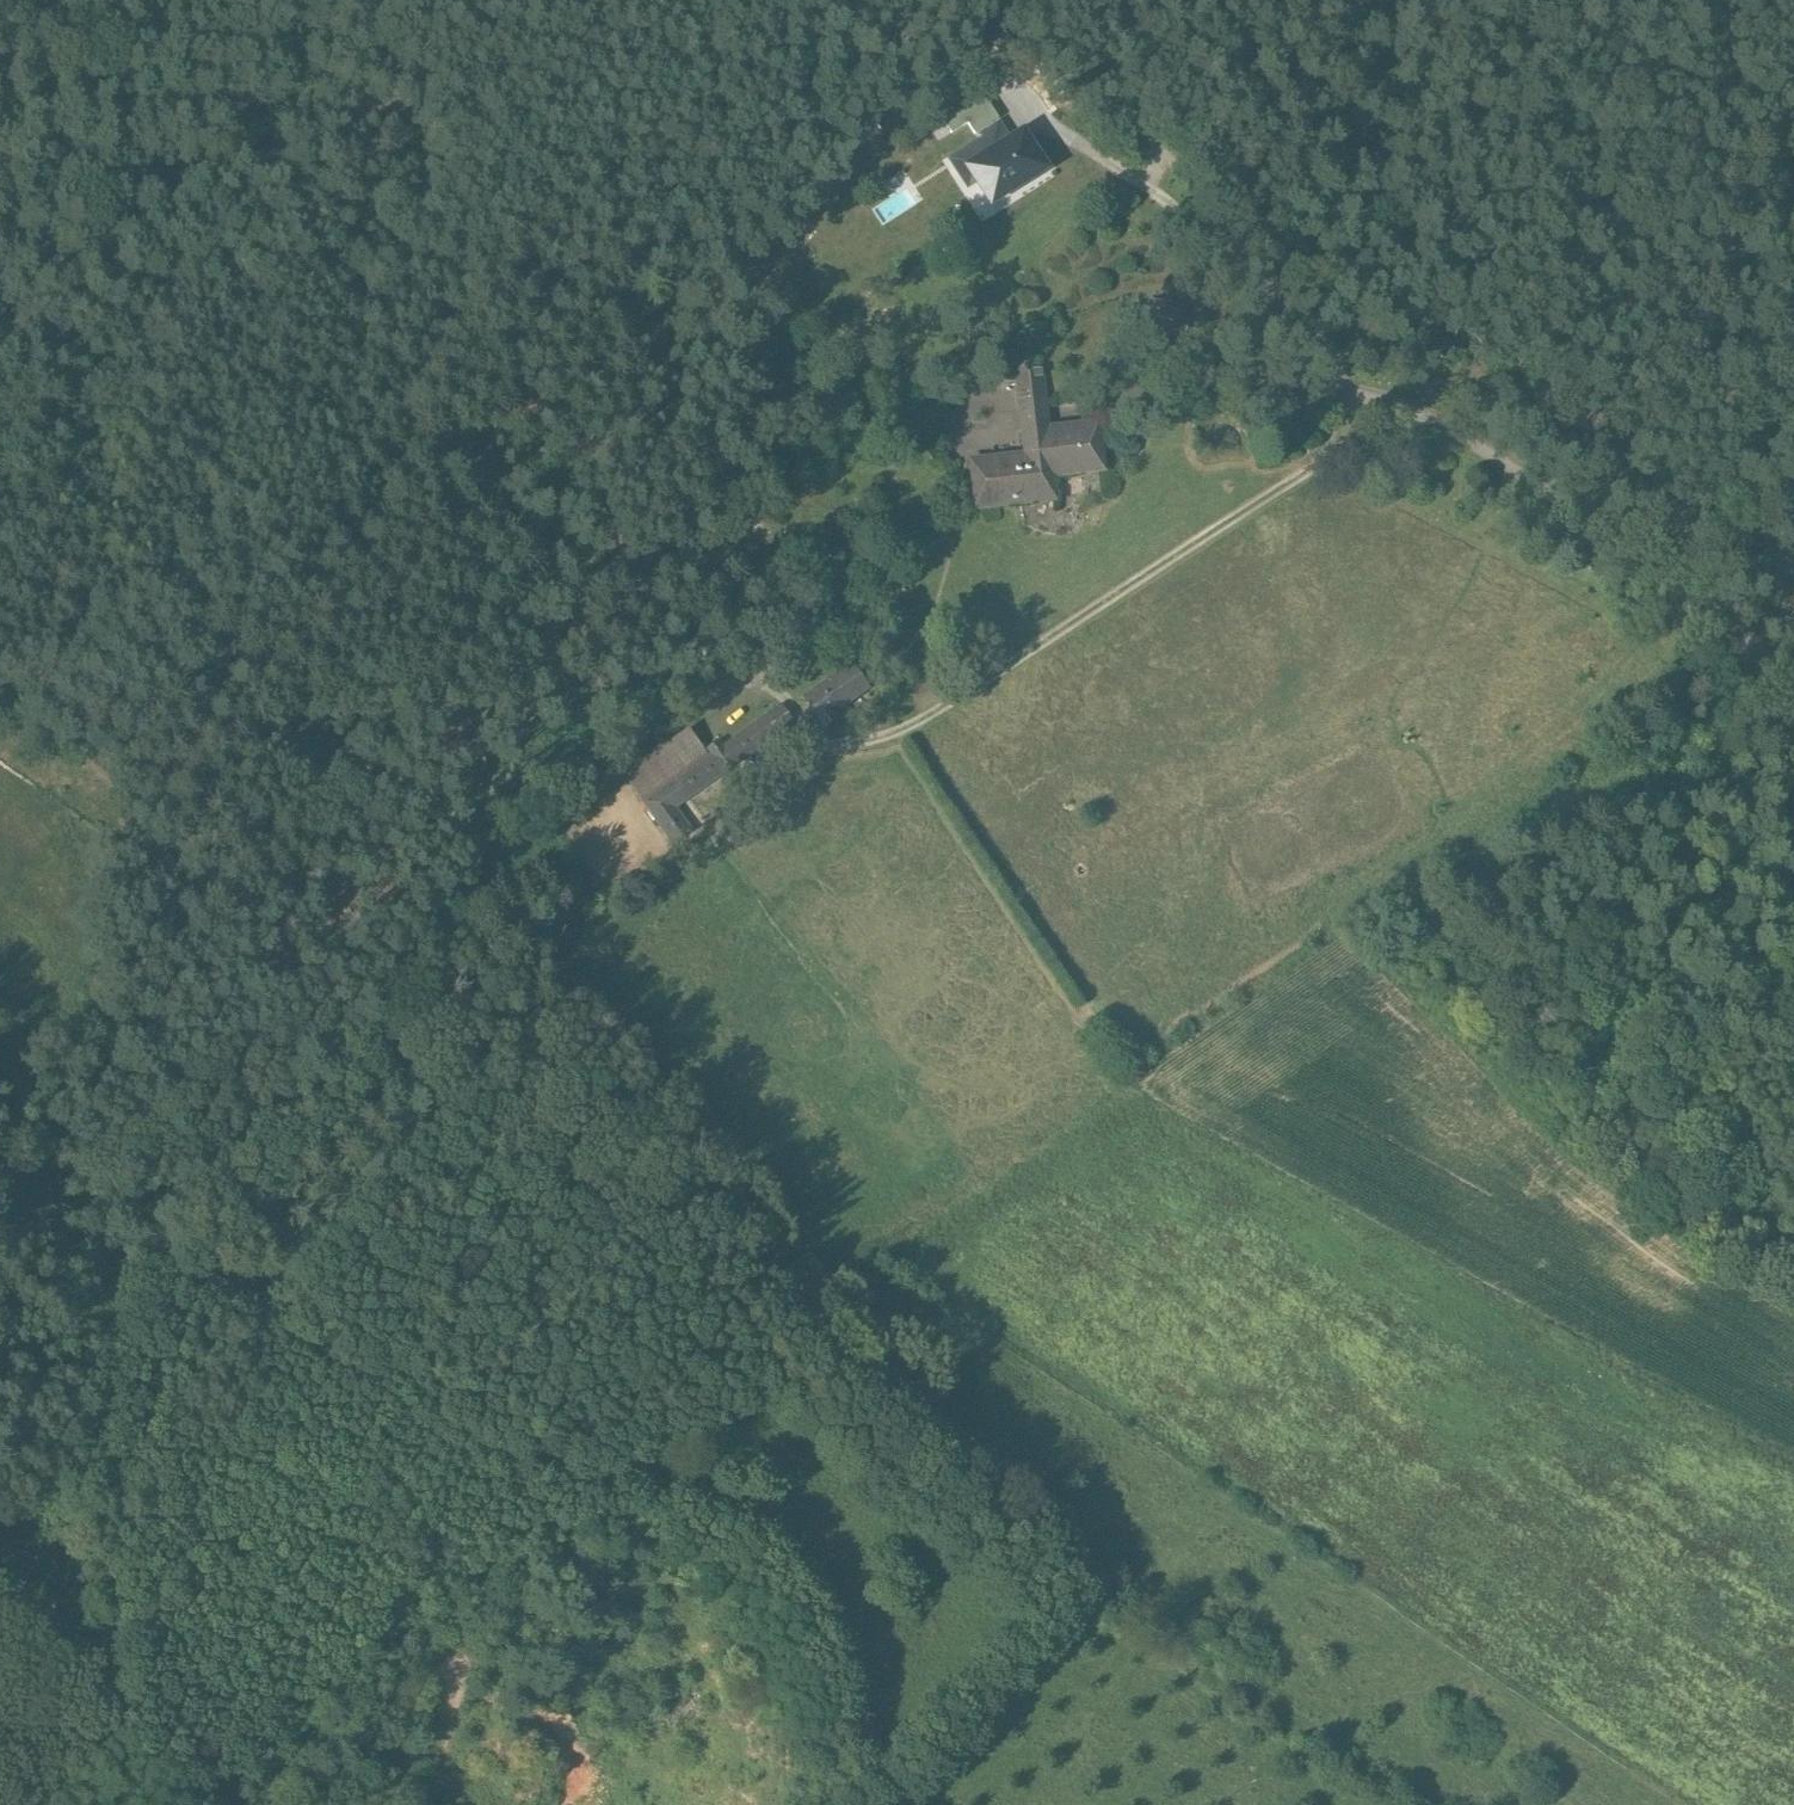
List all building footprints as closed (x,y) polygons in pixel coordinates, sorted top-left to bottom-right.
[(986,210),(1043,177),(1020,138),(993,154),(984,140),(954,157),(986,210)] [(1020,459),(965,464),(969,517),(1052,510),(1050,485),(1100,480),(1096,426),(1049,431),(1046,396),(1015,399),(1020,459)] [(851,667),(801,702),(819,728),(870,693),(851,667)] [(688,733),(623,780),(643,807),(708,760),(688,733)]
